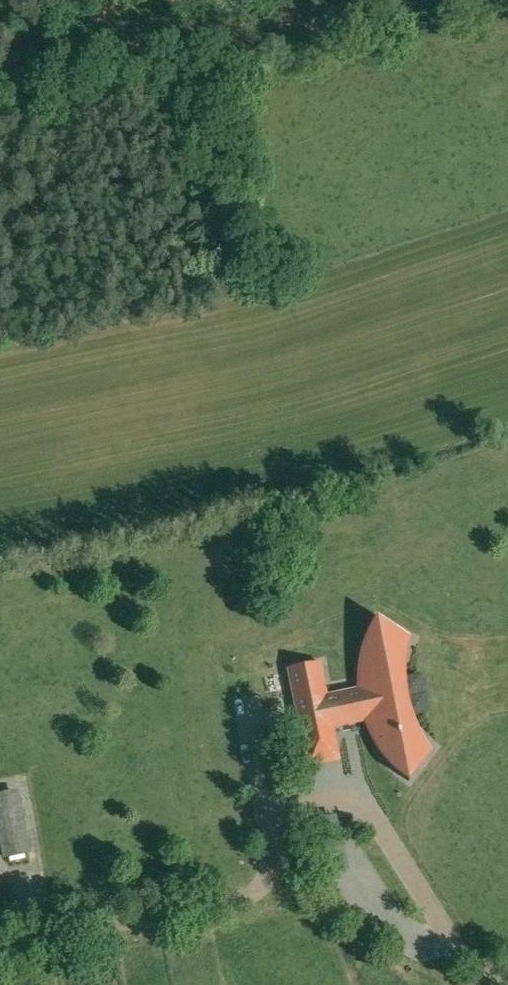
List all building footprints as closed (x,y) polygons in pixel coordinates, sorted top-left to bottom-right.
[(396,648),(399,641),(376,630),(377,629),(373,627),(378,617),(377,616),(362,649),(358,688),(327,694),(321,663),(288,670),(307,766),(339,760),(333,727),(365,721),(381,754),(409,781),(410,780),(401,771),(404,768),(403,768),(420,749),(415,744),(411,739),(407,734),(402,725),(399,719),(396,713),(394,707),(393,700),(391,694),(391,687),(390,680),(391,670),(392,664),(393,657),(396,648)] [(19,788),(0,792),(0,843),(2,856),(31,851),(19,788)]
